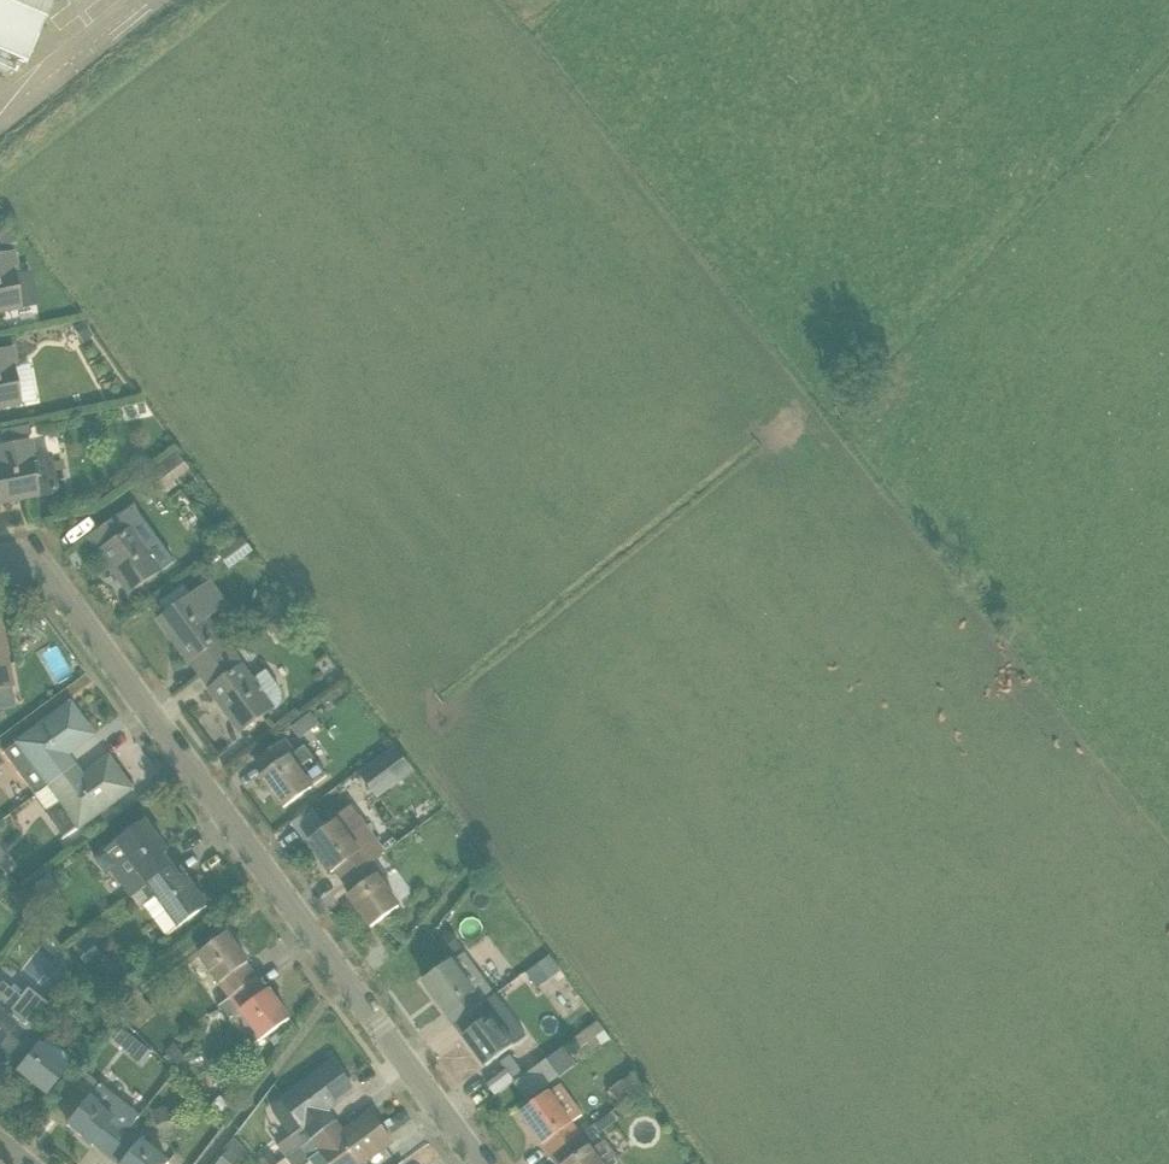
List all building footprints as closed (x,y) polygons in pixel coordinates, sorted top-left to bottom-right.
[(26,62),(53,0),(0,0),(0,51),(26,62)] [(27,307),(15,247),(0,250),(0,312),(27,307)] [(28,403),(18,345),(0,348),(0,407),(28,403)] [(42,496),(31,438),(0,444),(0,504),(42,496)] [(125,594),(162,569),(122,510),(85,535),(125,594)] [(188,662),(225,637),(210,615),(228,603),(213,580),(157,616),(188,662)] [(14,686),(1,617),(0,617),(0,689),(14,686)] [(239,732),(275,708),(245,662),(208,686),(239,732)] [(34,794),(77,762),(71,753),(96,735),(69,698),(0,749),(34,794)] [(287,807),(317,786),(284,740),(259,758),(268,770),(263,774),(287,807)] [(34,794),(68,840),(136,789),(110,754),(85,773),(77,762),(34,794)] [(404,795),(443,769),(433,755),(394,780),(404,795)] [(331,874),(367,849),(344,816),(308,841),(331,874)] [(0,818),(0,838),(9,833),(0,818)] [(100,853),(131,896),(179,861),(149,818),(100,853)] [(24,841),(10,852),(19,865),(34,854),(24,841)] [(163,941),(211,906),(179,861),(131,896),(163,941)] [(373,928),(407,905),(384,871),(350,895),(373,928)] [(192,959),(223,1004),(265,974),(234,929),(192,959)] [(455,1022),(488,1000),(459,956),(426,978),(455,1022)] [(565,984),(586,976),(579,957),(558,965),(565,984)] [(253,1045),(295,1015),(265,974),(223,1004),(253,1045)] [(2,1059),(40,1011),(1,980),(0,982),(0,1057),(2,1059)] [(488,1066),(520,1043),(499,1013),(466,1036),(488,1066)] [(581,1080),(639,1034),(626,1017),(567,1063),(581,1080)] [(158,1026),(145,1037),(166,1061),(178,1050),(158,1026)] [(16,1069),(50,1098),(76,1068),(42,1039),(16,1069)] [(272,1100),(302,1145),(339,1119),(332,1108),(360,1089),(338,1056),(272,1100)] [(534,1066),(514,1084),(525,1096),(545,1078),(534,1066)] [(662,1068),(636,1087),(647,1102),(674,1083),(662,1068)] [(108,1155),(135,1123),(96,1089),(68,1121),(108,1155)] [(520,1113),(553,1158),(586,1134),(553,1089),(520,1113)] [(396,1142),(372,1107),(344,1126),(339,1119),(302,1145),(315,1163),(363,1163),(396,1142)] [(118,1163),(171,1163),(176,1158),(135,1123),(108,1155),(118,1163)] [(586,1134),(553,1158),(557,1163),(608,1163),(586,1134)]
